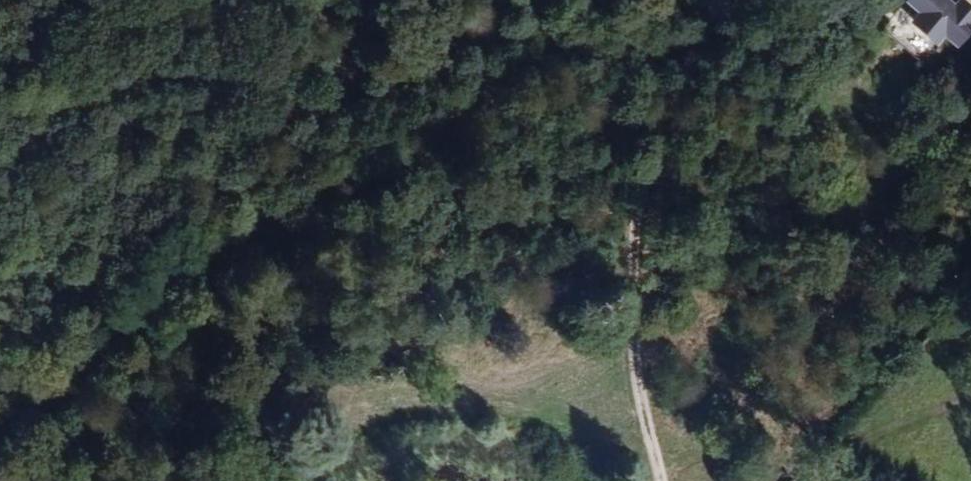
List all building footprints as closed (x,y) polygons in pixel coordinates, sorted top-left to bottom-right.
[(941,0),(899,0),(896,5),(912,18),(937,37),(950,47),(969,22),(948,6),(941,0)] [(970,19),(970,14),(953,0),(952,0),(948,6),(969,22),(970,19)] [(927,49),(937,37),(912,18),(903,30),(927,49)]
